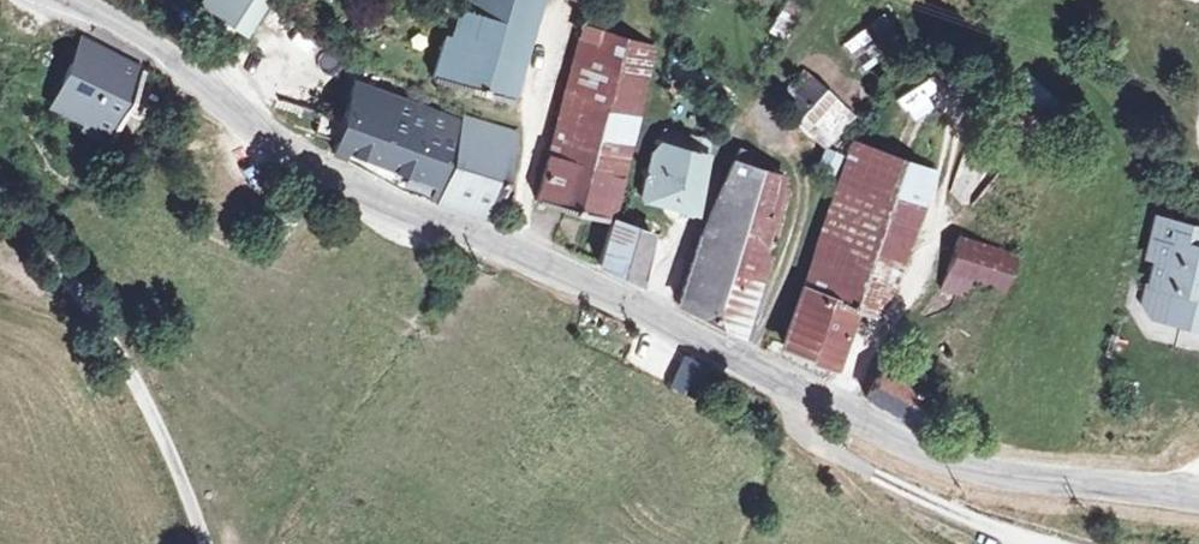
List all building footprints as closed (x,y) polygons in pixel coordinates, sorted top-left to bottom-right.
[(196,16),(247,49),(274,11),(275,7),(267,0),(207,0),(196,16)] [(556,0),(473,0),(441,86),(474,96),(471,106),(489,111),(492,99),(520,112),(556,0)] [(534,192),(602,215),(641,83),(652,49),(585,28),(534,192)] [(130,60),(77,37),(46,109),(99,131),(130,60)] [(801,68),(785,86),(800,102),(792,111),(825,138),(850,108),(801,68)] [(369,86),(342,148),(424,185),(454,188),(503,195),(521,137),(522,126),(454,106),(450,118),(369,86)] [(844,173),(853,147),(832,142),(823,168),(844,173)] [(683,215),(700,221),(716,171),(662,152),(645,200),(665,210),(662,218),(677,229),(683,215)] [(743,154),(689,308),(750,330),(774,258),(769,257),(791,192),(757,181),(764,161),(743,154)] [(941,183),(861,156),(789,351),(836,365),(855,316),(890,326),(941,183)] [(602,215),(586,254),(629,272),(646,233),(602,215)] [(1161,228),(1150,267),(1157,268),(1149,302),(1147,310),(1150,315),(1154,322),(1161,329),(1198,340),(1198,239),(1161,228)] [(1013,247),(958,229),(940,283),(963,290),(970,268),(1003,279),(1013,247)] [(977,366),(987,340),(958,328),(948,354),(977,366)]
